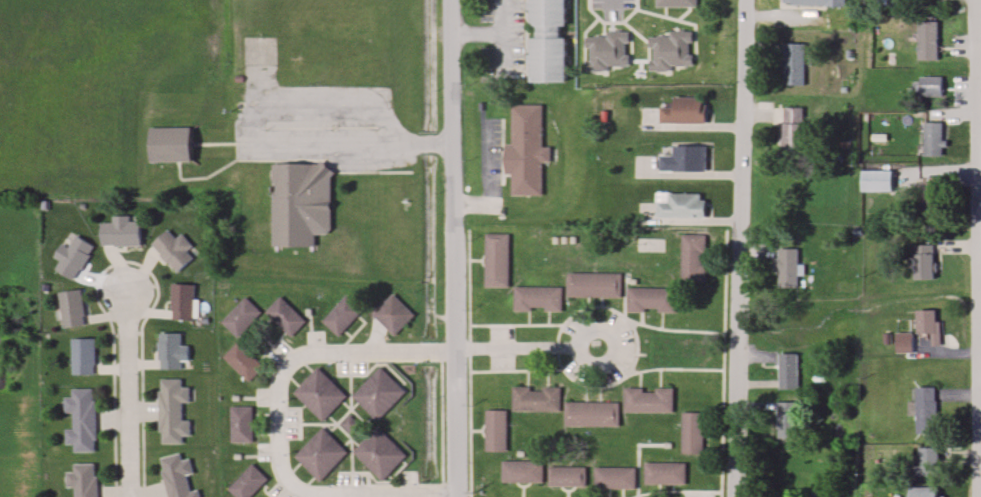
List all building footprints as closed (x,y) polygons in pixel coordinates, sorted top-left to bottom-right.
[(527,82),(564,82),(564,35),(563,35),(563,0),(527,0),(527,82)] [(937,22),(917,22),(917,61),(937,61),(937,22)] [(629,68),(627,33),(586,35),(588,69),(629,68)] [(691,70),(692,33),(649,33),(648,69),(691,70)] [(803,86),(803,44),(782,44),(782,86),(803,86)] [(919,78),(919,98),(942,98),(942,78),(919,78)] [(704,123),(704,98),(670,98),(670,107),(660,107),(660,123),(704,123)] [(541,195),(541,162),(550,162),(550,147),(541,147),(541,104),(510,105),(511,144),(504,144),(504,175),(511,175),(511,195),(541,195)] [(802,108),(778,108),(777,152),(801,152),(802,108)] [(945,123),(924,123),(924,157),(945,157),(945,123)] [(190,162),(190,128),(149,128),(149,162),(190,162)] [(706,171),(706,146),(671,146),(671,156),(659,156),(659,171),(706,171)] [(315,247),(315,235),(331,235),(330,164),(271,164),(272,247),(315,247)] [(890,192),(890,170),(860,170),(860,192),(890,192)] [(942,178),(922,178),(922,219),(942,219),(942,178)] [(657,218),(703,218),(703,194),(667,194),(667,202),(657,202),(657,218)] [(112,223),(100,223),(100,247),(141,247),(141,217),(112,217),(112,223)] [(194,258),(189,252),(194,247),(182,234),(176,239),(168,230),(151,245),(176,273),(194,258)] [(59,261),(54,270),(74,282),(94,247),(71,234),(56,259),(59,261)] [(508,234),(484,234),(484,287),(508,287),(508,234)] [(680,282),(704,282),(704,235),(680,235),(680,282)] [(637,239),(637,252),(664,252),(664,239),(637,239)] [(913,281),(933,281),(933,245),(913,245),(913,281)] [(797,250),(775,250),(775,288),(797,288),(797,250)] [(567,274),(567,298),(621,298),(621,274),(567,274)] [(171,321),(194,321),(194,284),(171,284),(171,321)] [(513,311),(561,311),(561,288),(513,288),(513,311)] [(64,329),(86,325),(80,289),(58,293),(64,329)] [(674,289),(627,289),(627,313),(674,313),(674,289)] [(395,336),(415,316),(392,293),(372,313),(395,336)] [(338,336),(362,311),(345,295),(321,319),(338,336)] [(221,321),(237,337),(262,312),(246,296),(221,321)] [(265,311),(291,336),(306,321),(281,296),(265,311)] [(916,310),(916,333),(930,333),(930,346),(939,346),(939,310),(916,310)] [(181,361),(189,361),(189,345),(180,345),(180,333),(159,333),(159,369),(181,369),(181,361)] [(95,374),(95,339),(71,339),(71,374),(95,374)] [(247,382),(263,367),(237,340),(222,356),(247,382)] [(912,354),(912,340),(896,340),(896,354),(912,354)] [(797,353),(778,353),(778,390),(797,389),(797,353)] [(405,391),(380,366),(351,395),(377,420),(405,391)] [(322,421),(347,396),(318,367),(293,392),(322,421)] [(159,444),(182,444),(182,436),(190,436),(190,420),(181,420),(181,403),(189,403),(190,387),(181,387),(181,379),(160,379),(159,444)] [(511,411),(560,411),(560,387),(511,387),(511,411)] [(916,435),(936,435),(936,387),(916,387),(916,435)] [(73,452),(95,452),(95,388),(72,388),(72,397),(64,397),(64,413),(72,413),(72,428),(64,428),(64,445),(72,445),(73,452)] [(673,388),(624,388),(624,412),(673,412),(673,388)] [(618,402),(564,402),(564,426),(618,426),(618,402)] [(774,403),(774,439),(796,439),(796,403),(774,403)] [(251,443),(251,406),(229,406),(229,443),(251,443)] [(484,451),(506,451),(506,410),(484,410),(484,451)] [(703,412),(681,412),(681,454),(703,454),(703,412)] [(340,424),(350,414),(359,423),(350,433),(340,424)] [(347,452),(321,427),(293,456),(319,481),(347,452)] [(382,480),(406,455),(377,427),(353,452),(382,480)] [(918,448),(918,477),(938,476),(938,448),(918,448)] [(181,460),(180,453),(160,457),(168,496),(200,496),(198,489),(189,491),(186,475),(193,474),(190,459),(181,460)] [(501,483),(542,483),(542,461),(501,461),(501,483)] [(96,463),(72,463),(72,471),(65,471),(65,488),(73,488),(73,496),(97,496),(96,463)] [(233,496),(251,496),(267,480),(251,463),(225,489),(233,496)] [(685,463),(643,463),(643,484),(685,484),(685,463)] [(547,487),(585,487),(585,466),(547,466),(547,487)] [(635,468),(593,468),(593,490),(635,490),(635,468)] [(908,496),(942,496),(942,487),(908,487),(908,496)]
